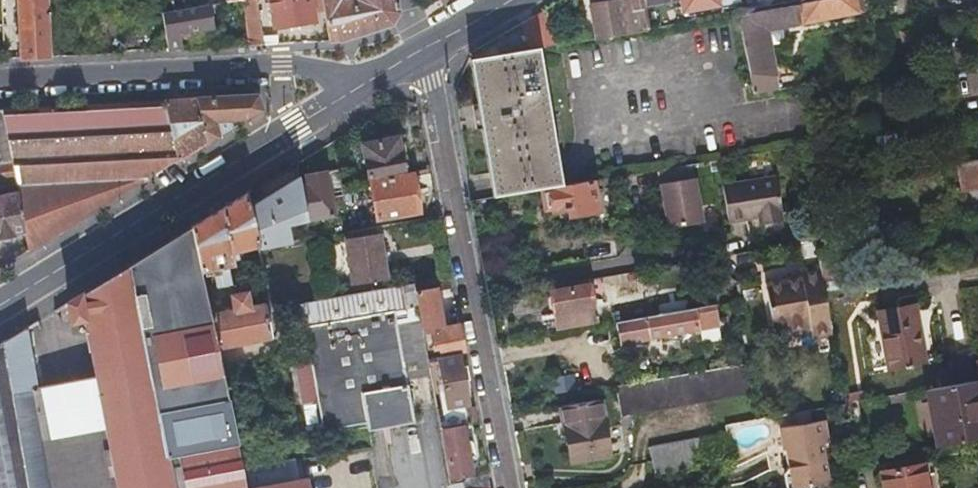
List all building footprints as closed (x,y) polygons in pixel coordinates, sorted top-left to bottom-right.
[(15,16),(18,56),(48,54),(45,0),(0,0),(0,17),(15,16)] [(172,12),(187,9),(185,0),(169,0),(172,12)] [(251,0),(237,0),(244,44),(259,43),(251,0)] [(269,42),(261,0),(251,0),(259,43),(269,42)] [(271,29),(312,20),(308,0),(309,0),(265,0),(271,29)] [(325,39),(338,38),(388,23),(398,11),(395,0),(317,0),(325,39)] [(640,6),(640,7),(675,3),(677,18),(737,9),(736,0),(639,0),(640,6)] [(791,4),(742,12),(745,32),(860,14),(857,0),(812,0),(791,4)] [(640,6),(629,8),(630,14),(616,15),(615,4),(587,7),(589,39),(642,30),(640,7),(640,6)] [(187,9),(172,12),(159,15),(165,48),(180,47),(178,33),(199,28),(196,14),(204,13),(203,6),(187,9)] [(519,25),(523,51),(535,49),(539,48),(534,16),(519,25)] [(894,31),(896,41),(912,38),(910,28),(894,31)] [(491,203),(553,193),(561,191),(535,49),(523,51),(469,61),(466,63),(491,203)] [(230,118),(246,116),(257,110),(253,92),(195,96),(203,143),(229,127),(229,123),(230,118)] [(20,231),(23,251),(132,186),(203,143),(195,96),(167,98),(0,107),(0,187),(11,186),(12,191),(0,194),(0,235),(20,231)] [(877,158),(896,155),(916,152),(914,138),(922,137),(921,129),(873,138),(877,158)] [(398,175),(396,157),(394,139),(356,143),(361,180),(398,175)] [(958,179),(961,192),(977,190),(977,162),(956,166),(958,179)] [(322,197),(329,196),(335,195),(332,169),(301,174),(302,186),(297,187),(303,222),(326,217),(322,197)] [(415,217),(413,196),(410,176),(365,183),(371,223),(415,217)] [(758,224),(770,222),(781,221),(778,203),(780,202),(776,178),(720,187),(726,223),(756,217),(758,224)] [(609,192),(621,189),(620,181),(607,183),(609,192)] [(660,187),(663,205),(665,215),(668,232),(702,225),(693,181),(660,187)] [(561,191),(553,193),(553,196),(549,197),(551,214),(556,214),(556,216),(573,214),(575,221),(603,216),(597,185),(561,191)] [(261,323),(258,308),(244,310),(241,295),(227,298),(229,313),(204,318),(195,274),(224,268),(222,256),(228,255),(226,249),(252,244),(241,195),(62,302),(68,335),(81,332),(91,386),(97,421),(110,487),(239,487),(235,466),(211,349),(264,337),(261,323)] [(657,216),(665,215),(663,205),(655,206),(657,216)] [(331,229),(333,238),(342,237),(341,227),(331,229)] [(819,265),(823,286),(825,299),(872,290),(871,283),(869,274),(842,278),(834,238),(814,241),(819,265)] [(341,257),(338,258),(336,259),(338,273),(343,272),(346,285),(379,281),(372,240),(339,245),(341,257)] [(764,285),(766,297),(823,286),(819,265),(800,269),(801,277),(764,285)] [(431,351),(433,360),(455,355),(463,354),(457,327),(441,330),(434,297),(451,294),(448,280),(405,286),(414,336),(427,333),(428,340),(423,341),(425,352),(431,351)] [(884,280),(871,283),(872,290),(885,287),(884,280)] [(773,333),(791,329),(810,326),(812,338),(832,334),(825,299),(823,286),(766,297),(773,333)] [(595,323),(592,305),(589,287),(553,293),(559,329),(595,323)] [(294,325),(306,323),(302,301),(290,302),(294,325)] [(355,423),(356,426),(356,429),(403,421),(387,311),(306,323),(294,325),(290,302),(271,305),(291,432),(355,423)] [(715,307),(638,322),(624,324),(613,326),(618,348),(673,338),(675,343),(680,342),(679,337),(719,329),(715,307)] [(924,368),(919,339),(914,310),(878,317),(887,374),(924,368)] [(624,324),(638,322),(636,311),(622,314),(624,324)] [(41,432),(31,376),(44,373),(34,319),(0,340),(0,487),(51,487),(41,432)] [(455,355),(433,360),(429,360),(439,409),(465,403),(455,355)] [(977,411),(977,385),(977,383),(924,393),(929,421),(977,411)] [(77,389),(83,423),(97,421),(91,386),(77,389)] [(611,459),(606,430),(600,401),(564,408),(574,466),(611,459)] [(929,421),(929,422),(935,451),(977,443),(977,411),(929,421)] [(793,418),(794,429),(777,433),(781,454),(783,454),(789,487),(814,487),(824,486),(818,447),(824,446),(820,425),(807,427),(805,415),(793,418)] [(458,416),(431,421),(433,430),(460,425),(458,416)] [(97,421),(83,423),(79,424),(41,432),(51,487),(110,487),(97,421)] [(467,459),(470,459),(473,458),(469,441),(464,442),(461,428),(433,434),(442,480),(469,474),(467,459)] [(732,465),(727,438),(648,452),(653,479),(732,465)] [(292,478),(287,455),(235,466),(239,487),(241,487),(292,478)] [(919,467),(876,476),(878,487),(923,487),(919,467)] [(485,475),(465,478),(461,485),(449,487),(488,487),(485,475)] [(299,476),(292,478),(241,487),(301,487),(299,476)]
